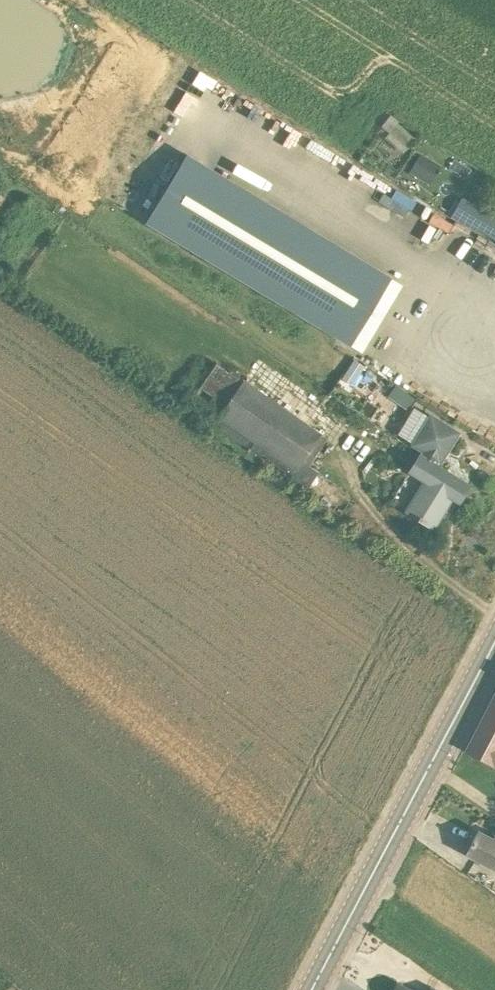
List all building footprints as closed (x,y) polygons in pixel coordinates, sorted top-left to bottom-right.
[(410,173),(422,181),(434,162),(421,154),(410,173)] [(145,223),(350,346),(391,278),(186,155),(145,223)] [(402,213),(411,201),(392,187),(383,199),(402,213)] [(473,227),(494,240),(494,220),(482,212),(473,227)] [(243,380),(242,381),(216,363),(192,399),(218,416),(209,430),(257,464),(262,456),(308,488),(319,473),(303,462),(322,434),(243,380)] [(352,380),(359,370),(350,364),(343,374),(352,380)] [(404,407),(411,395),(390,382),(383,394),(404,407)] [(421,456),(436,465),(438,460),(440,461),(458,433),(430,416),(413,445),(424,451),(421,456)] [(470,486),(436,465),(421,456),(420,455),(409,472),(424,481),(406,511),(434,529),(444,511),(451,516),(470,486)] [(467,751),(494,766),(494,697),(467,751)] [(494,836),(493,839),(478,832),(466,855),(494,869),(494,868),(494,836)]
